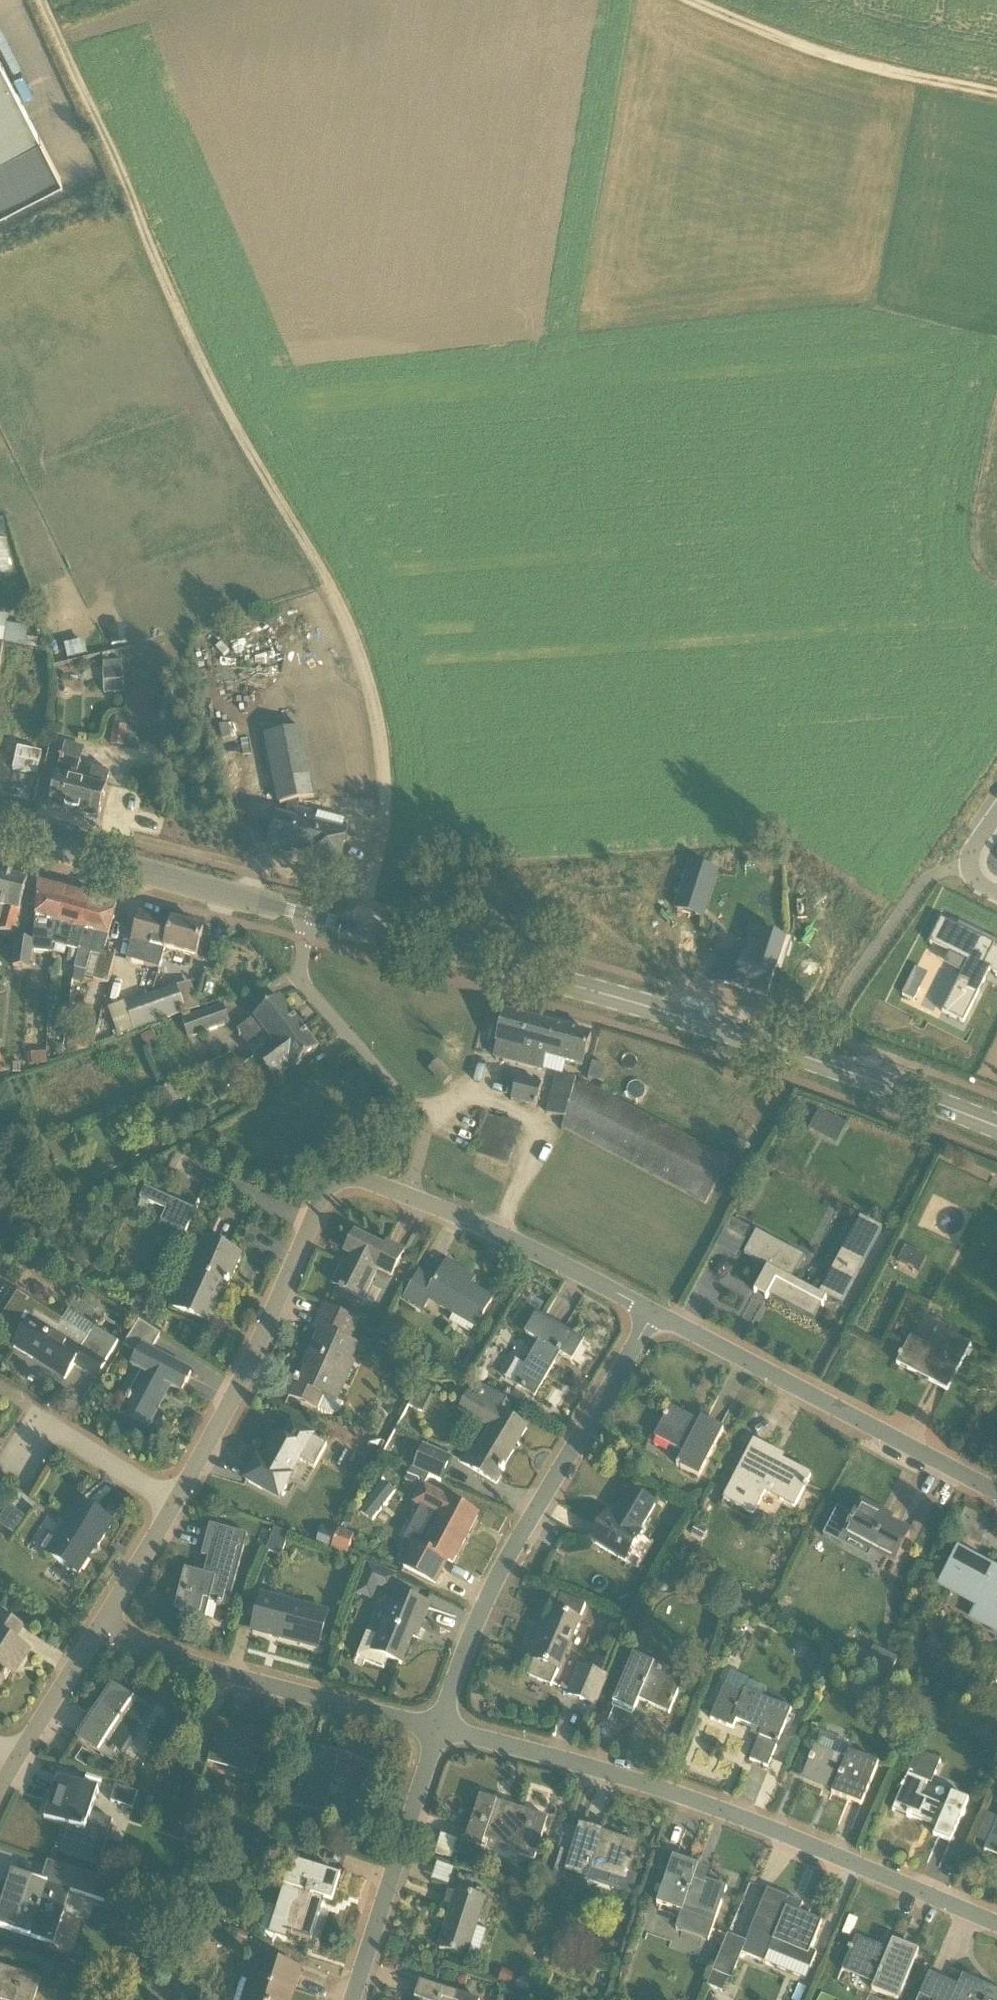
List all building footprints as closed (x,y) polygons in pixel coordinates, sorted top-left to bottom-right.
[(59,174),(38,132),(37,132),(0,58),(0,205),(59,174)] [(0,534),(0,571),(20,566),(10,531),(0,534)] [(0,679),(4,645),(8,625),(9,617),(0,615),(0,679)] [(108,664),(109,672),(106,672),(107,694),(125,693),(124,671),(123,663),(108,664)] [(178,706),(166,708),(167,716),(169,716),(170,719),(180,717),(178,706)] [(128,727),(116,726),(114,745),(126,746),(128,727)] [(280,806),(317,799),(303,728),(267,735),(280,806)] [(76,814),(82,782),(77,780),(80,762),(62,757),(49,807),(76,814)] [(99,820),(112,773),(92,768),(89,783),(82,782),(76,814),(99,820)] [(315,825),(319,811),(297,805),(294,817),(277,813),(268,846),(340,865),(348,833),(315,825)] [(689,861),(674,910),(704,920),(719,870),(689,861)] [(29,881),(3,874),(0,886),(0,930),(14,934),(29,881)] [(55,944),(57,938),(60,924),(68,892),(40,884),(37,918),(35,942),(19,940),(14,968),(30,970),(33,952),(54,954),(55,944)] [(79,951),(93,899),(68,892),(60,924),(57,938),(55,944),(72,949),(67,961),(76,964),(78,958),(79,951)] [(109,937),(118,906),(93,899),(79,951),(78,958),(91,962),(98,934),(109,937)] [(127,960),(160,970),(162,963),(166,948),(197,957),(205,930),(140,913),(127,960)] [(931,942),(969,961),(961,978),(951,997),(944,1010),(966,1021),(972,1008),(991,971),(996,973),(996,946),(982,938),(984,935),(964,925),(962,928),(943,918),(935,933),(931,942)] [(768,998),(782,955),(760,948),(757,957),(751,955),(750,961),(736,957),(738,951),(730,949),(729,955),(720,982),(735,987),(735,988),(768,998)] [(109,984),(116,957),(102,953),(95,981),(109,984)] [(136,1030),(187,1012),(179,990),(178,987),(127,1005),(136,1030)] [(278,1048),(303,1028),(280,999),(238,1031),(251,1048),(265,1038),(267,1042),(270,1039),(274,1044),(278,1048)] [(189,1039),(231,1024),(225,1006),(183,1020),(189,1039)] [(583,1067),(592,1036),(506,1013),(495,1056),(540,1068),(544,1056),(583,1067)] [(320,1049),(303,1028),(278,1048),(274,1044),(257,1056),(274,1079),(292,1066),(294,1069),(320,1049)] [(230,1088),(246,1074),(241,1068),(232,1055),(212,1066),(230,1088)] [(575,1087),(577,1079),(558,1074),(547,1113),(566,1118),(564,1127),(707,1203),(730,1160),(586,1083),(575,1087)] [(537,1108),(544,1085),(518,1078),(512,1101),(537,1108)] [(508,1165),(524,1127),(492,1113),(476,1152),(508,1165)] [(153,1203),(178,1214),(183,1203),(158,1192),(153,1203)] [(752,1229),(731,1218),(725,1229),(747,1240),(752,1229)] [(765,1277),(756,1293),(815,1323),(826,1301),(842,1309),(882,1233),(860,1221),(819,1299),(790,1284),(802,1260),(755,1236),(743,1258),(769,1271),(766,1278),(765,1277)] [(386,1249),(356,1233),(346,1253),(349,1255),(334,1285),(364,1300),(379,1270),(392,1277),(405,1252),(389,1244),(386,1249)] [(235,1273),(243,1257),(208,1241),(179,1307),(211,1325),(212,1324),(208,1323),(225,1285),(229,1286),(231,1283),(227,1281),(231,1271),(235,1273)] [(909,1266),(916,1252),(907,1247),(900,1261),(909,1266)] [(465,1283),(469,1275),(448,1263),(437,1281),(420,1271),(404,1299),(425,1311),(431,1300),(454,1314),(475,1326),(477,1328),(493,1300),(465,1283)] [(60,1328),(36,1313),(15,1347),(33,1358),(35,1355),(40,1358),(39,1360),(66,1379),(75,1365),(97,1378),(119,1343),(96,1328),(89,1338),(63,1322),(60,1328)] [(572,1362),(584,1343),(538,1316),(527,1335),(541,1343),(527,1368),(517,1362),(507,1378),(517,1384),(517,1385),(536,1396),(560,1355),(572,1362)] [(182,1393),(192,1373),(152,1352),(161,1335),(140,1322),(125,1347),(140,1355),(133,1367),(147,1374),(140,1386),(138,1385),(122,1413),(149,1428),(170,1389),(167,1388),(168,1385),(182,1393)] [(358,1346),(352,1344),(351,1343),(322,1330),(321,1332),(311,1354),(314,1356),(302,1381),(297,1379),(295,1383),(296,1384),(290,1396),(320,1410),(319,1410),(326,1413),(332,1415),(337,1413),(341,1409),(344,1404),(337,1401),(334,1399),(352,1360),(358,1346)] [(948,1391),(973,1345),(957,1337),(948,1356),(931,1347),(912,1337),(897,1364),(948,1391)] [(528,1428),(502,1412),(508,1401),(481,1385),(475,1396),(469,1393),(459,1409),(470,1415),(492,1428),(479,1450),(472,1446),(462,1462),(497,1483),(506,1469),(504,1468),(528,1428)] [(700,1422),(671,1407),(655,1437),(684,1453),(677,1465),(700,1477),(725,1430),(702,1418),(700,1422)] [(293,1424),(285,1440),(277,1436),(267,1454),(270,1456),(266,1464),(259,1460),(247,1481),(281,1500),(293,1478),(291,1477),(300,1461),(315,1469),(328,1446),(313,1437),(314,1436),(293,1424)] [(795,1507),(812,1475),(772,1455),(774,1451),(755,1441),(725,1499),(754,1514),(766,1492),(795,1507)] [(424,1445),(414,1469),(431,1477),(443,1482),(454,1458),(424,1445)] [(412,1468),(407,1481),(420,1487),(424,1489),(425,1487),(426,1487),(431,1477),(414,1469),(412,1468)] [(384,1484),(361,1512),(373,1522),(396,1493),(397,1492),(385,1482),(384,1484)] [(479,1515),(428,1489),(426,1487),(425,1487),(424,1489),(417,1503),(433,1512),(403,1567),(436,1584),(448,1561),(454,1564),(479,1515)] [(623,1561),(656,1506),(630,1491),(614,1517),(608,1513),(591,1541),(623,1561)] [(896,1562),(911,1533),(880,1517),(882,1513),(863,1502),(845,1535),(896,1562)] [(78,1575),(112,1522),(82,1503),(48,1556),(78,1575)] [(11,1536),(24,1518),(6,1505),(0,1514),(0,1529),(11,1536)] [(338,1529),(328,1523),(319,1538),(330,1544),(338,1529)] [(229,1609),(249,1535),(218,1527),(205,1575),(186,1570),(176,1611),(206,1619),(210,1604),(229,1609)] [(282,1556),(290,1534),(275,1528),(267,1551),(282,1556)] [(338,1536),(334,1547),(332,1551),(347,1557),(355,1537),(340,1531),(338,1536)] [(941,1583),(983,1605),(977,1617),(996,1628),(996,1572),(958,1551),(949,1569),(941,1583)] [(421,1629),(430,1607),(398,1594),(380,1639),(368,1634),(358,1658),(385,1669),(389,1660),(402,1665),(408,1650),(417,1628),(421,1629)] [(319,1649),(328,1614),(263,1597),(253,1631),(319,1649)] [(586,1607),(562,1597),(545,1637),(540,1635),(530,1658),(536,1661),(530,1676),(553,1686),(580,1621),(586,1607)] [(30,1651),(15,1641),(23,1627),(1,1613),(0,1615),(0,1688),(16,1664),(20,1667),(30,1651)] [(670,1714),(683,1686),(687,1678),(634,1656),(614,1704),(635,1713),(640,1700),(670,1714)] [(596,1706),(608,1676),(581,1665),(569,1695),(596,1706)] [(120,1765),(154,1713),(113,1686),(79,1739),(120,1765)] [(744,1695),(725,1687),(711,1719),(734,1728),(737,1721),(762,1731),(751,1760),(769,1767),(792,1711),(745,1692),(744,1695)] [(249,1737),(218,1728),(208,1763),(239,1771),(256,1776),(267,1734),(251,1729),(249,1737)] [(880,1765),(850,1752),(847,1759),(817,1747),(805,1777),(834,1789),(833,1794),(862,1806),(880,1765)] [(83,1750),(74,1762),(87,1770),(95,1758),(83,1750)] [(198,1804),(204,1779),(190,1775),(184,1800),(198,1804)] [(922,1798),(929,1784),(908,1775),(893,1811),(937,1829),(934,1836),(951,1843),(969,1801),(953,1794),(947,1809),(922,1798)] [(95,1854),(107,1818),(92,1813),(100,1791),(59,1778),(45,1819),(64,1825),(59,1842),(95,1854)] [(139,1793),(116,1786),(111,1802),(134,1809),(139,1793)] [(536,1861),(549,1819),(498,1803),(498,1801),(481,1796),(466,1843),(483,1848),(485,1840),(521,1851),(519,1856),(536,1861)] [(985,1851),(996,1856),(996,1823),(985,1851)] [(628,1877),(638,1845),(581,1827),(567,1873),(589,1880),(594,1865),(628,1877)] [(557,1850),(547,1879),(558,1883),(568,1853),(557,1850)] [(718,1917),(728,1888),(696,1877),(700,1866),(674,1857),(657,1904),(683,1913),(685,1906),(718,1917)] [(49,1907),(42,1905),(49,1884),(81,1894),(96,1899),(102,1879),(87,1875),(49,1862),(43,1881),(20,1874),(14,1890),(7,1888),(0,1911),(0,1927),(54,1945),(65,1912),(49,1907)] [(333,1902),(341,1877),(293,1862),(285,1887),(291,1888),(277,1930),(312,1941),(325,1899),(333,1902)] [(467,1957),(476,1930),(485,1900),(451,1889),(445,1909),(452,1911),(440,1949),(467,1957)] [(788,1909),(792,1900),(768,1890),(751,1932),(809,1956),(823,1924),(788,1909)] [(732,1980),(747,1943),(729,1936),(714,1972),(730,1979),(732,1980)] [(857,1937),(844,1967),(876,1981),(872,1990),(895,1999),(899,1999),(920,1952),(894,1941),(889,1951),(857,1937)] [(302,1971),(264,1959),(251,1999),(293,1999),(302,1971)] [(42,1981),(0,1968),(0,1999),(36,1999),(42,1981)] [(714,1972),(707,1987),(724,1994),(730,1979),(714,1972)] [(964,1975),(952,1999),(996,1999),(996,1990),(964,1975)] [(421,1983),(416,1999),(417,1999),(476,1999),(421,1983)]
